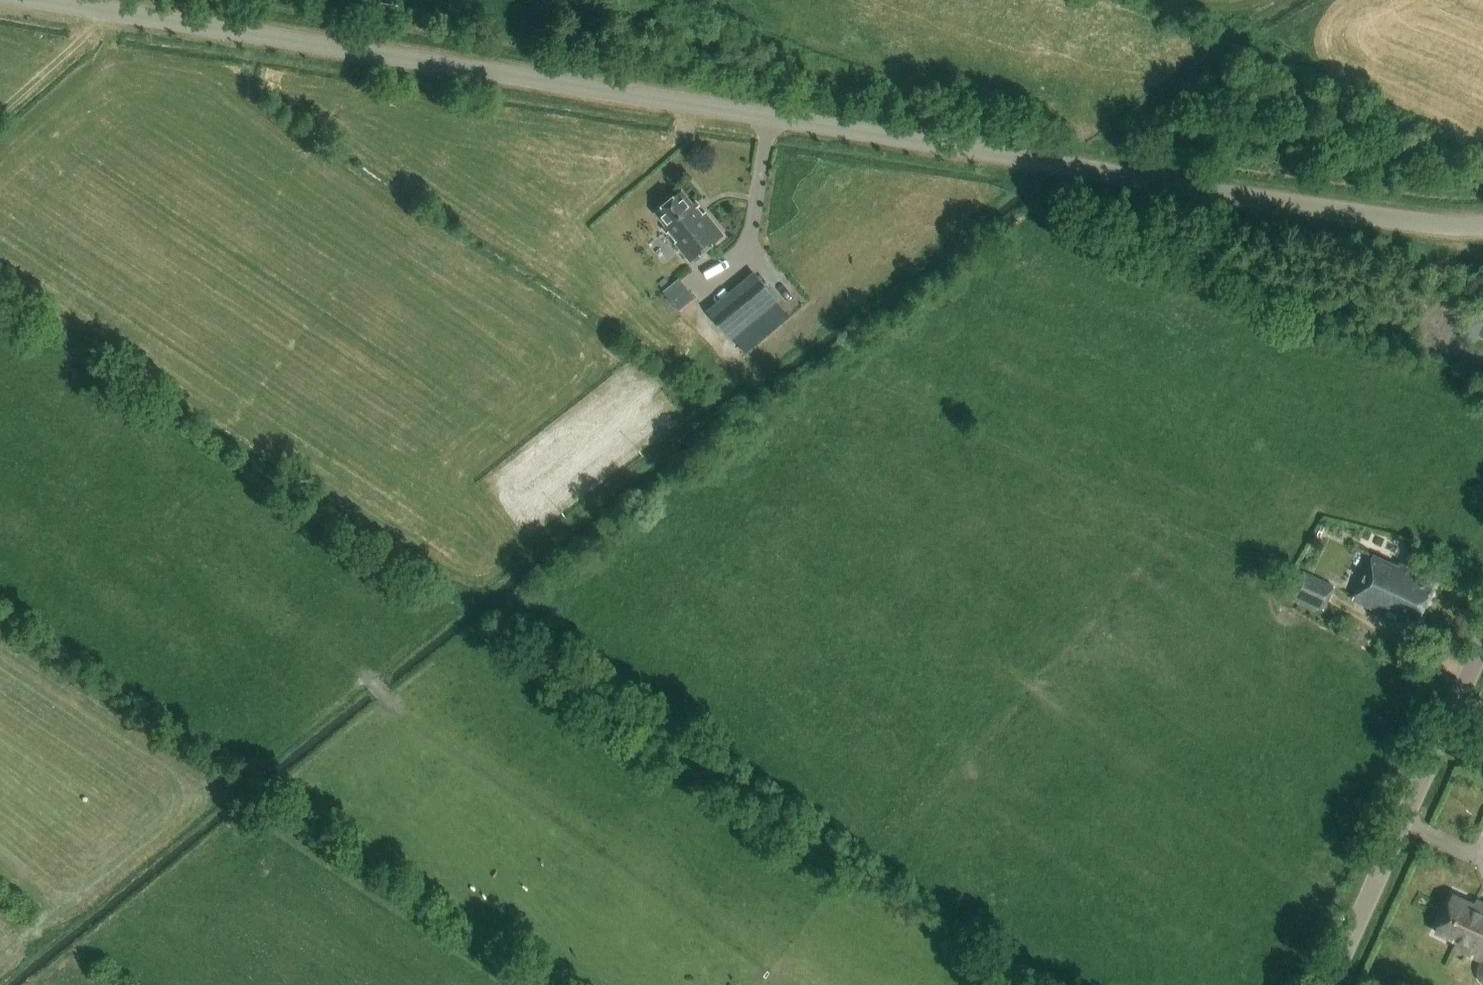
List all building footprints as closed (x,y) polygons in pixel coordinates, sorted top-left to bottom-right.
[(693,203),(683,190),(655,213),(665,226),(662,229),(667,234),(669,233),(676,242),(674,244),(691,264),(726,236),(706,212),(704,214),(698,207),(700,205),(696,200),(693,203)] [(779,300),(755,271),(707,310),(731,339),(779,300)] [(680,278),(663,292),(680,312),(696,298),(680,278)] [(1472,313),(1466,335),(1482,339),(1482,335),(1482,316),(1472,313)] [(1373,555),(1352,601),(1386,617),(1389,611),(1417,624),(1433,588),(1412,579),(1413,576),(1409,574),(1417,558),(1406,552),(1400,567),(1373,555)] [(1325,607),(1335,584),(1304,570),(1294,593),(1325,607)] [(1476,900),(1474,904),(1453,894),(1435,932),(1456,942),(1453,948),(1482,962),(1479,967),(1478,974),(1481,980),(1482,982),(1482,904),(1476,900)]
